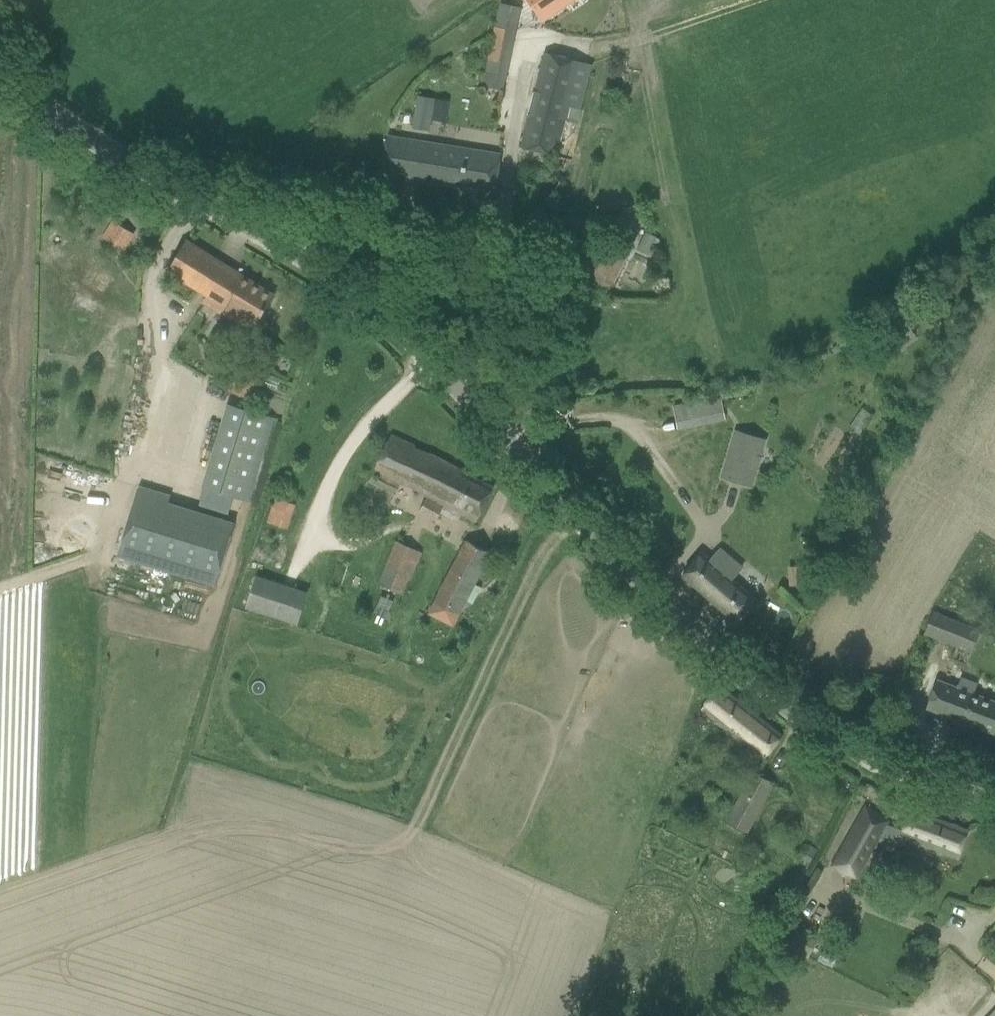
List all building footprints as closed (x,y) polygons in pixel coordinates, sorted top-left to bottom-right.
[(542,20),(571,0),(528,0),(542,20)] [(486,72),(483,86),(504,90),(506,78),(521,8),(501,3),(486,72)] [(591,65),(544,52),(520,147),(556,157),(568,106),(581,109),(591,65)] [(416,95),(411,130),(430,132),(431,120),(434,97),(416,95)] [(387,136),(384,153),(381,173),(495,191),(501,154),(387,136)] [(102,238),(124,251),(134,235),(112,221),(102,238)] [(635,240),(614,229),(592,272),(613,283),(635,240)] [(186,241),(176,258),(169,270),(210,296),(207,301),(253,329),(274,295),(186,241)] [(696,401),(673,406),(678,429),(693,426),(691,416),(723,409),(720,396),(696,401)] [(274,418),(227,404),(202,487),(248,501),(274,418)] [(750,482),(763,442),(736,434),(723,474),(750,482)] [(391,435),(382,453),(375,469),(427,495),(419,511),(436,519),(444,503),(477,520),(494,486),(415,448),(416,446),(391,435)] [(139,486),(118,556),(216,586),(235,523),(168,503),(171,496),(139,486)] [(295,505),(276,498),(267,523),(286,529),(295,505)] [(395,540),(378,583),(403,594),(408,578),(411,579),(421,551),(395,540)] [(435,602),(459,614),(491,553),(466,540),(435,602)] [(702,553),(682,576),(734,621),(754,598),(732,579),(742,568),(719,548),(709,559),(702,553)] [(307,592),(258,577),(248,609),(296,624),(307,592)] [(981,628),(933,610),(923,635),(971,653),(981,628)] [(933,689),(926,708),(994,734),(994,702),(974,694),(977,684),(960,678),(957,687),(937,680),(933,689)] [(720,685),(707,700),(701,708),(763,759),(783,735),(720,685)] [(728,820),(747,830),(772,783),(753,773),(728,820)] [(866,807),(832,866),(847,874),(848,874),(855,878),(869,852),(859,846),(867,831),(878,837),(898,845),(900,838),(957,860),(968,830),(911,808),(902,830),(886,824),(888,819),(866,807)] [(807,842),(797,858),(808,864),(817,849),(807,842)] [(821,952),(817,960),(832,967),(836,959),(821,952)]
